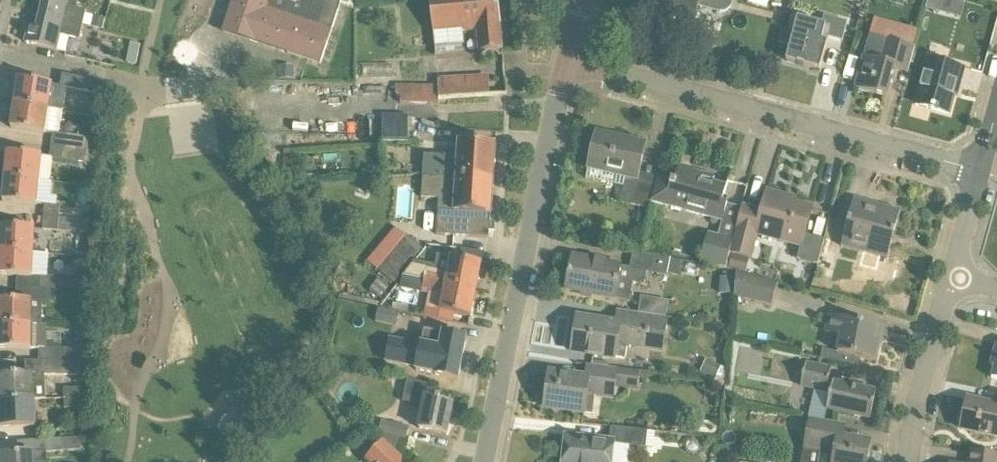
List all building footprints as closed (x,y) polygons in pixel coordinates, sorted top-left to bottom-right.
[(36,1),(43,3),(40,16),(84,26),(87,11),(68,7),(69,0),(36,0),(36,1)] [(224,30),(322,63),(342,0),(234,0),(224,30)] [(499,0),(432,0),(436,47),(466,44),(465,31),(483,29),(485,52),(504,50),(499,0)] [(698,26),(702,11),(722,16),(722,15),(734,18),(739,0),(658,0),(654,14),(698,26)] [(81,40),(84,26),(40,16),(37,28),(30,26),(25,43),(58,51),(61,36),(81,40)] [(799,19),(787,62),(816,69),(820,55),(825,57),(830,39),(843,42),(848,23),(825,16),(822,25),(799,19)] [(106,20),(94,17),(91,28),(103,31),(106,20)] [(916,48),(900,44),(887,40),(881,61),(864,57),(855,89),(887,98),(895,70),(908,74),(916,48)] [(137,64),(140,52),(131,50),(128,62),(137,64)] [(961,83),(965,68),(930,58),(916,104),(949,114),(958,83),(961,83)] [(295,66),(279,66),(279,79),(295,79),(295,66)] [(21,80),(17,104),(62,111),(64,111),(69,89),(103,96),(106,83),(65,75),(62,87),(55,85),(21,80)] [(441,99),(490,97),(489,78),(440,80),(441,99)] [(440,104),(440,86),(397,86),(397,92),(397,95),(401,95),(401,103),(440,104)] [(12,128),(53,135),(59,135),(62,111),(17,104),(12,128)] [(409,116),(383,115),(383,142),(409,142),(409,116)] [(637,181),(647,143),(600,131),(588,177),(623,187),(619,202),(648,210),(654,185),(637,181)] [(90,137),(59,135),(53,135),(51,146),(53,146),(89,150),(90,137)] [(459,143),(458,158),(425,156),(423,176),(494,180),(496,146),(459,143)] [(88,162),(89,150),(53,146),(52,159),(88,162)] [(10,153),(7,177),(41,181),(44,156),(10,153)] [(283,159),(285,178),(300,177),(298,158),(283,159)] [(658,176),(651,202),(723,221),(728,204),(723,203),(727,186),(713,183),(715,177),(682,168),(679,182),(658,176)] [(494,180),(423,176),(422,198),(439,200),(437,235),(490,239),(490,237),(489,237),(490,232),(494,233),(494,225),(490,224),(491,215),(494,180)] [(41,181),(7,177),(4,202),(38,205),(40,191),(41,181)] [(743,206),(730,253),(751,259),(757,234),(801,245),(798,258),(818,264),(825,239),(806,234),(813,207),(801,204),(788,201),(789,197),(768,191),(762,211),(743,206)] [(901,210),(854,198),(842,245),(888,258),(901,210)] [(44,217),(59,218),(60,207),(45,205),(44,217)] [(59,218),(44,217),(42,231),(58,232),(59,218)] [(1,251),(33,253),(35,229),(2,227),(1,251)] [(395,285),(423,250),(395,229),(367,262),(395,285)] [(733,240),(708,234),(700,263),(725,270),(733,240)] [(1,251),(0,262),(0,276),(19,277),(19,289),(57,290),(57,281),(57,278),(48,277),(32,277),(33,253),(1,251)] [(574,255),(567,289),(615,298),(619,280),(645,285),(648,272),(668,276),(672,258),(634,251),(631,267),(622,266),(622,265),(574,255)] [(413,266),(405,276),(477,289),(482,263),(452,257),(438,255),(435,270),(413,266)] [(746,273),(750,260),(733,255),(729,269),(746,273)] [(86,265),(80,257),(73,262),(78,270),(86,265)] [(735,296),(772,307),(779,283),(737,272),(735,296)] [(829,278),(819,275),(815,289),(825,292),(829,278)] [(477,289),(405,276),(404,279),(403,279),(401,290),(423,294),(438,297),(440,291),(446,292),(442,310),(472,316),(477,289)] [(735,278),(733,278),(724,277),(720,277),(719,294),(734,295),(735,278)] [(379,280),(370,291),(381,300),(390,288),(379,280)] [(57,290),(79,291),(80,282),(57,281),(57,290)] [(33,326),(43,326),(43,313),(33,313),(33,303),(43,303),(56,303),(57,290),(19,289),(18,301),(0,301),(0,325),(33,326)] [(659,301),(656,316),(666,318),(669,302),(659,301)] [(396,326),(398,313),(378,309),(376,322),(396,326)] [(625,325),(578,318),(572,351),(616,358),(616,356),(608,355),(610,341),(664,350),(669,318),(627,312),(625,325)] [(842,336),(839,352),(824,349),(822,360),(857,368),(859,356),(876,360),(879,342),(874,341),(878,325),(831,316),(827,333),(842,336)] [(33,350),(33,326),(0,325),(0,349),(33,350)] [(435,373),(459,378),(467,337),(425,328),(422,344),(390,338),(386,360),(417,366),(417,369),(436,373),(435,373)] [(713,344),(726,346),(729,331),(716,329),(713,344)] [(996,379),(996,344),(988,377),(996,379)] [(38,362),(80,361),(80,349),(38,349),(38,362)] [(38,362),(38,373),(0,375),(0,400),(0,401),(36,400),(36,401),(46,400),(45,377),(81,377),(80,361),(38,362)] [(877,390),(829,380),(831,368),(806,362),(801,384),(827,390),(827,389),(831,390),(827,408),(871,417),(877,390)] [(589,364),(587,377),(551,372),(545,406),(584,412),(587,394),(613,397),(615,385),(638,388),(640,372),(589,364)] [(447,434),(454,404),(444,402),(444,400),(429,396),(431,386),(410,378),(403,401),(424,406),(419,428),(447,434)] [(65,389),(65,399),(83,399),(83,389),(65,389)] [(65,409),(83,408),(83,399),(65,399),(65,409)] [(968,399),(961,430),(996,437),(996,406),(968,399)] [(36,400),(0,401),(1,428),(37,427),(36,401),(36,400)] [(239,405),(219,427),(232,439),(252,417),(239,405)] [(871,443),(845,438),(847,427),(811,420),(806,449),(821,452),(819,461),(867,461),(871,443)] [(382,422),(379,435),(407,440),(410,428),(382,422)] [(567,435),(563,461),(613,461),(614,445),(647,448),(649,431),(612,427),(611,440),(567,435)] [(34,454),(64,452),(63,439),(19,442),(20,455),(3,456),(3,461),(35,461),(34,454)] [(402,461),(382,441),(364,460),(365,461),(403,461),(402,461)] [(973,452),(971,461),(996,461),(996,456),(973,452)]
